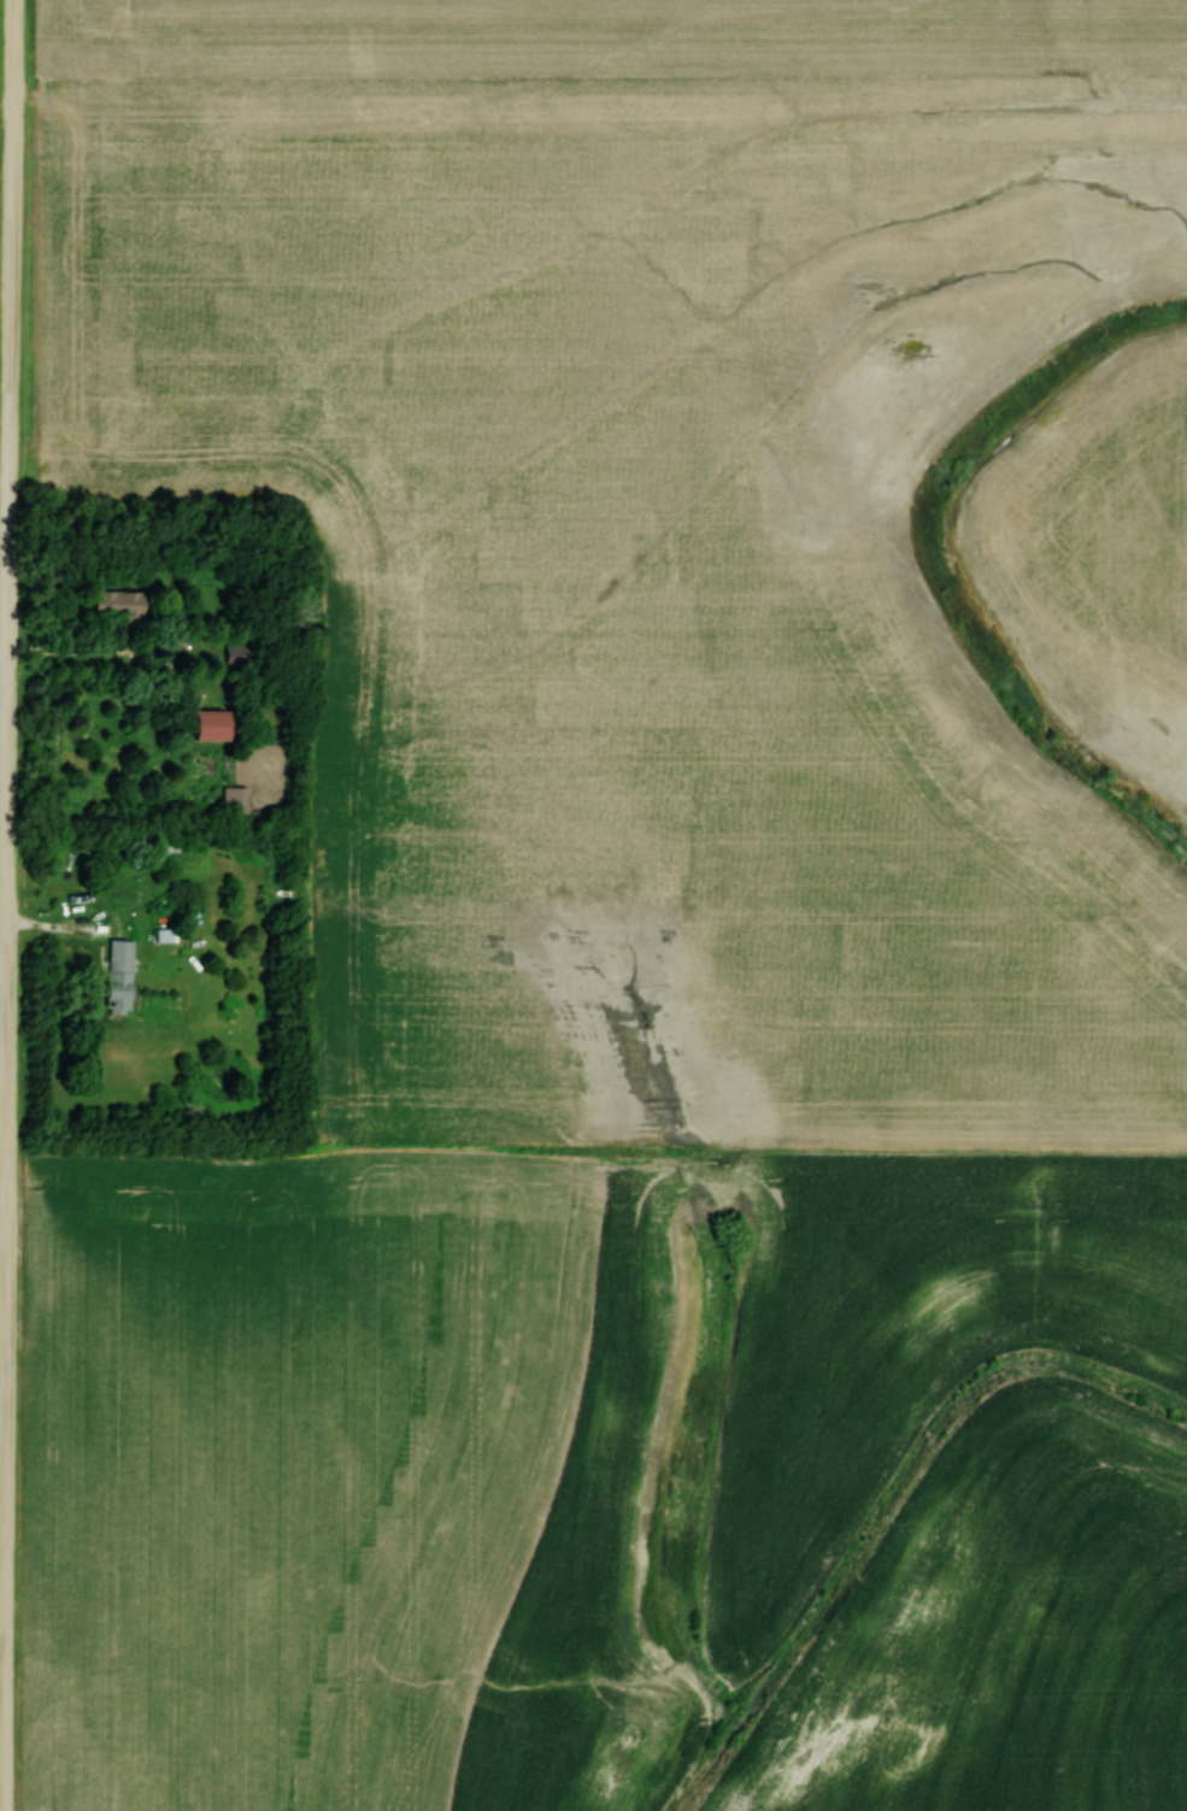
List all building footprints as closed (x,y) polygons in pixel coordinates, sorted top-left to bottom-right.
[(92,615),(142,615),(142,589),(92,589),(92,615)] [(254,645),(227,645),(227,660),(254,660),(254,645)] [(229,708),(193,708),(193,739),(229,739),(229,708)] [(247,785),(221,785),(221,812),(247,812),(247,785)] [(160,850),(178,850),(178,836),(160,836),(160,850)] [(106,1013),(129,1014),(132,940),(109,939),(106,1013)]
